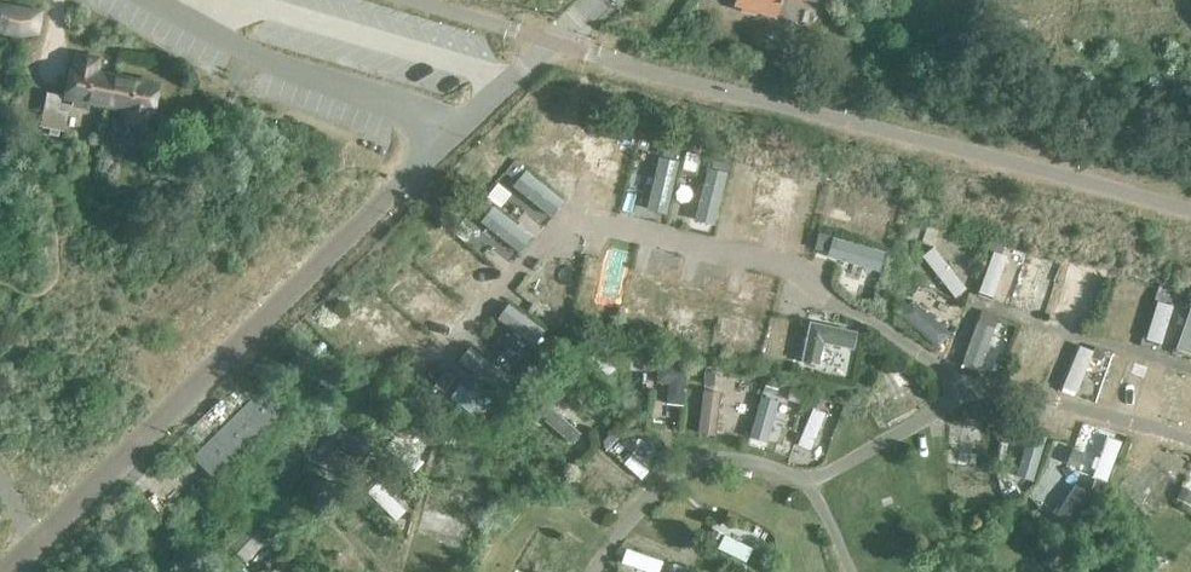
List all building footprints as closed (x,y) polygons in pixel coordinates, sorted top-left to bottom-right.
[(734,4),(740,6),(739,9),(754,13),(755,10),(775,15),(779,0),(735,0),(734,4)] [(42,11),(0,3),(0,32),(2,33),(16,37),(21,37),(37,35),(42,11)] [(70,94),(110,102),(114,78),(93,74),(96,61),(80,58),(77,71),(74,71),(70,94)] [(114,78),(110,102),(131,105),(128,120),(145,123),(147,108),(150,109),(154,86),(114,78)] [(63,131),(68,112),(57,109),(60,96),(46,93),(40,126),(63,131)] [(103,132),(98,158),(106,159),(107,156),(115,157),(116,151),(119,135),(103,132)] [(634,141),(619,138),(616,148),(632,152),(634,141)] [(527,149),(521,157),(531,164),(537,157),(527,149)] [(678,152),(663,149),(662,159),(675,163),(678,152)] [(713,156),(711,167),(727,171),(730,159),(713,156)] [(515,158),(504,171),(514,179),(524,166),(515,158)] [(760,167),(757,178),(773,183),(776,171),(760,167)] [(817,182),(803,178),(801,187),(816,190),(817,182)] [(841,188),(830,185),(828,204),(837,208),(841,188)] [(482,194),(472,208),(481,215),(492,202),(482,194)] [(492,202),(475,225),(515,255),(533,232),(492,202)] [(927,225),(921,241),(931,245),(937,229),(927,225)] [(818,232),(814,248),(826,251),(829,235),(818,232)] [(449,233),(438,246),(447,254),(458,241),(449,233)] [(827,254),(880,269),(886,248),(833,233),(827,254)] [(988,238),(985,248),(1001,253),(1004,244),(988,238)] [(460,239),(447,255),(485,287),(498,272),(460,239)] [(634,246),(617,242),(616,250),(631,253),(634,246)] [(950,297),(964,290),(937,242),(923,249),(950,297)] [(682,255),(665,251),(662,261),(679,265),(682,255)] [(1014,301),(1043,308),(1054,258),(1025,252),(1014,301)] [(563,257),(551,305),(569,309),(582,261),(563,257)] [(1071,260),(1065,276),(1080,281),(1085,265),(1071,260)] [(413,264),(403,277),(411,284),(423,271),(413,264)] [(727,268),(714,264),(712,273),(725,276),(727,268)] [(536,274),(525,286),(533,292),(545,281),(536,274)] [(778,280),(761,276),(758,286),(775,291),(778,280)] [(910,280),(905,289),(914,293),(919,284),(910,280)] [(939,343),(951,328),(910,296),(898,312),(939,343)] [(1161,343),(1173,302),(1157,297),(1144,338),(1161,343)] [(524,345),(540,323),(507,300),(492,322),(524,345)] [(1190,302),(1176,347),(1190,352),(1190,302)] [(347,315),(340,325),(353,335),(360,326),(347,315)] [(822,343),(855,347),(857,325),(806,319),(802,359),(820,361),(822,343)] [(1076,341),(1062,387),(1078,392),(1092,346),(1076,341)] [(490,392),(506,369),(469,343),(453,366),(490,392)] [(1094,347),(1090,357),(1101,360),(1104,350),(1094,347)] [(504,352),(498,361),(510,369),(516,362),(504,352)] [(626,354),(623,370),(640,374),(643,357),(626,354)] [(644,357),(642,370),(652,371),(654,359),(644,357)] [(657,361),(656,379),(667,380),(665,401),(683,402),(685,362),(657,361)] [(1134,361),(1129,374),(1145,379),(1149,366),(1134,361)] [(902,367),(891,374),(899,389),(910,382),(902,367)] [(704,371),(703,384),(714,385),(715,372),(704,371)] [(447,376),(441,384),(451,392),(457,385),(447,376)] [(766,380),(763,390),(776,394),(779,384),(766,380)] [(698,428),(714,431),(722,390),(705,387),(698,428)] [(214,475),(283,406),(267,389),(197,458),(214,475)] [(806,391),(802,403),(814,407),(818,395),(806,391)] [(761,393),(749,434),(768,439),(780,399),(761,393)] [(532,406),(527,414),(534,419),(540,411),(532,406)] [(404,420),(394,431),(405,439),(414,428),(404,420)] [(1004,424),(1000,436),(1010,439),(1014,427),(1004,424)] [(1035,477),(1043,434),(1026,431),(1018,474),(1035,477)] [(610,432),(602,441),(604,450),(616,437),(610,432)] [(1109,478),(1120,437),(1103,432),(1092,474),(1109,478)] [(1072,447),(1065,463),(1077,467),(1083,452),(1072,447)] [(976,451),(957,451),(957,466),(976,466),(976,451)] [(1154,507),(1183,474),(1171,464),(1143,497),(1154,507)] [(583,466),(574,477),(579,482),(589,471),(583,466)] [(1127,474),(1118,484),(1127,492),(1137,482),(1127,474)] [(1095,478),(1090,490),(1103,495),(1108,483),(1095,478)] [(377,482),(370,488),(396,516),(403,509),(377,482)] [(1176,497),(1189,504),(1190,500),(1190,490),(1182,485),(1176,497)] [(993,493),(991,500),(995,507),(1006,501),(1000,489),(993,493)] [(454,490),(452,499),(462,503),(465,494),(454,490)] [(470,490),(463,504),(477,510),(484,496),(470,490)] [(359,492),(352,501),(363,511),(370,503),(359,492)] [(1171,497),(1133,532),(1148,549),(1186,513),(1171,497)] [(1144,503),(1138,508),(1147,517),(1153,512),(1144,503)] [(867,513),(856,516),(861,532),(872,528),(867,513)] [(252,516),(226,543),(245,562),(272,534),(252,516)] [(714,529),(711,535),(719,539),(722,533),(714,529)] [(1105,537),(1096,542),(1100,549),(1109,544),(1105,537)] [(907,539),(900,541),(904,553),(911,551),(907,539)] [(663,558),(626,545),(621,559),(656,571),(658,571),(663,558)] [(1159,550),(1153,555),(1158,571),(1169,561),(1159,550)] [(669,571),(682,571),(684,566),(673,562),(669,571)]
